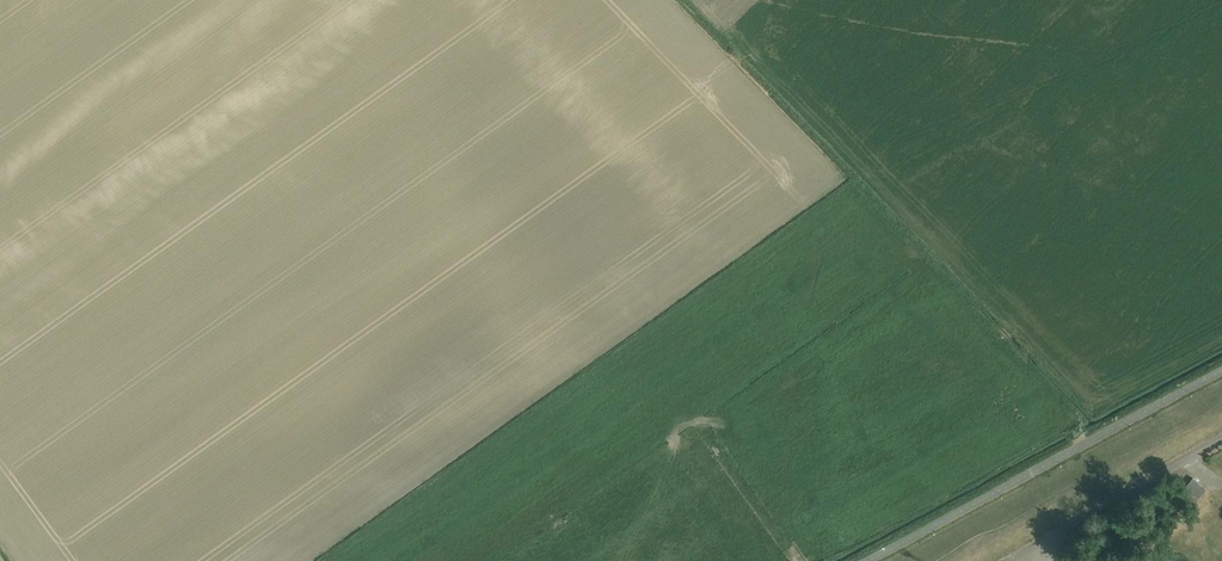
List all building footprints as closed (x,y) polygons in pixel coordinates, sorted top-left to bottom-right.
[(1185,487),(1199,498),(1206,489),(1193,478),(1185,487)] [(789,538),(780,545),(792,560),(805,560),(789,538)]
